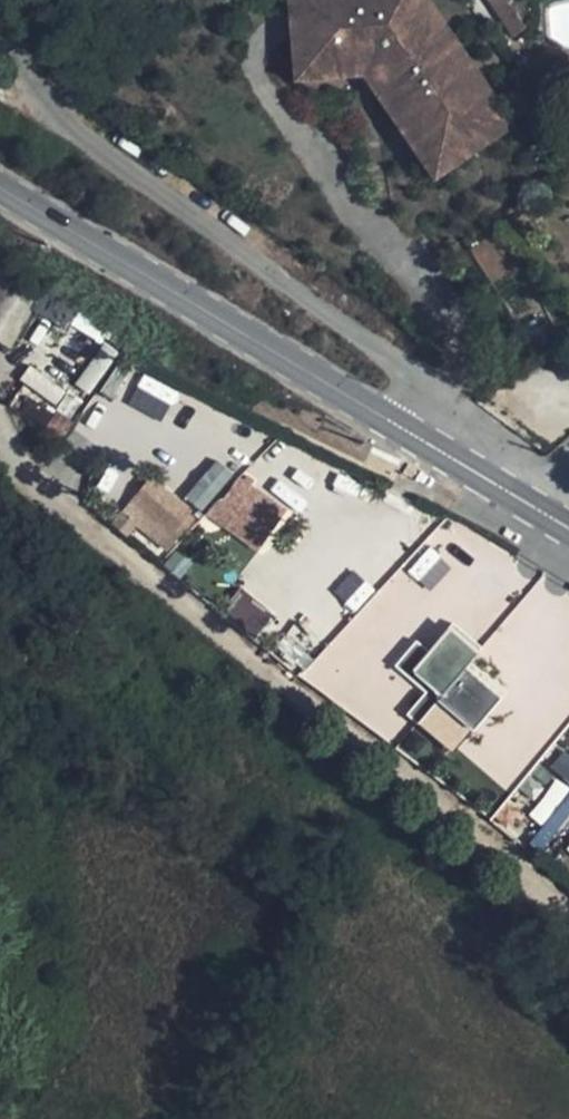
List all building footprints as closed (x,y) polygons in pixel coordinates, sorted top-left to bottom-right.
[(294,87),(364,83),(390,122),(432,185),(514,132),(427,0),(290,0),(294,87)] [(509,40),(526,28),(524,25),(524,23),(525,20),(527,18),(529,17),(532,17),(532,9),(530,0),(483,0),(509,40)] [(43,297),(37,292),(0,270),(0,337),(14,346),(37,307),(43,297)] [(43,297),(37,307),(74,328),(81,317),(89,305),(45,278),(37,292),(43,297)] [(22,383),(57,401),(63,388),(28,371),(22,383)] [(141,375),(128,406),(163,420),(176,389),(141,375)] [(201,510),(232,474),(216,460),(184,496),(201,510)] [(296,515),(246,481),(226,510),(276,544),(296,515)] [(189,543),(205,526),(158,486),(143,504),(185,539),(189,543)] [(172,555),(185,539),(143,504),(121,531),(137,544),(146,534),(172,555)] [(226,510),(223,507),(211,519),(267,557),(276,544),(226,510)] [(255,635),(271,616),(243,592),(227,611),(255,635)] [(450,754),(499,701),(463,669),(480,650),(451,624),(426,651),(416,642),(396,663),(437,701),(417,723),(450,754)] [(527,817),(551,837),(568,816),(568,756),(563,751),(550,767),(561,777),(527,817)]
